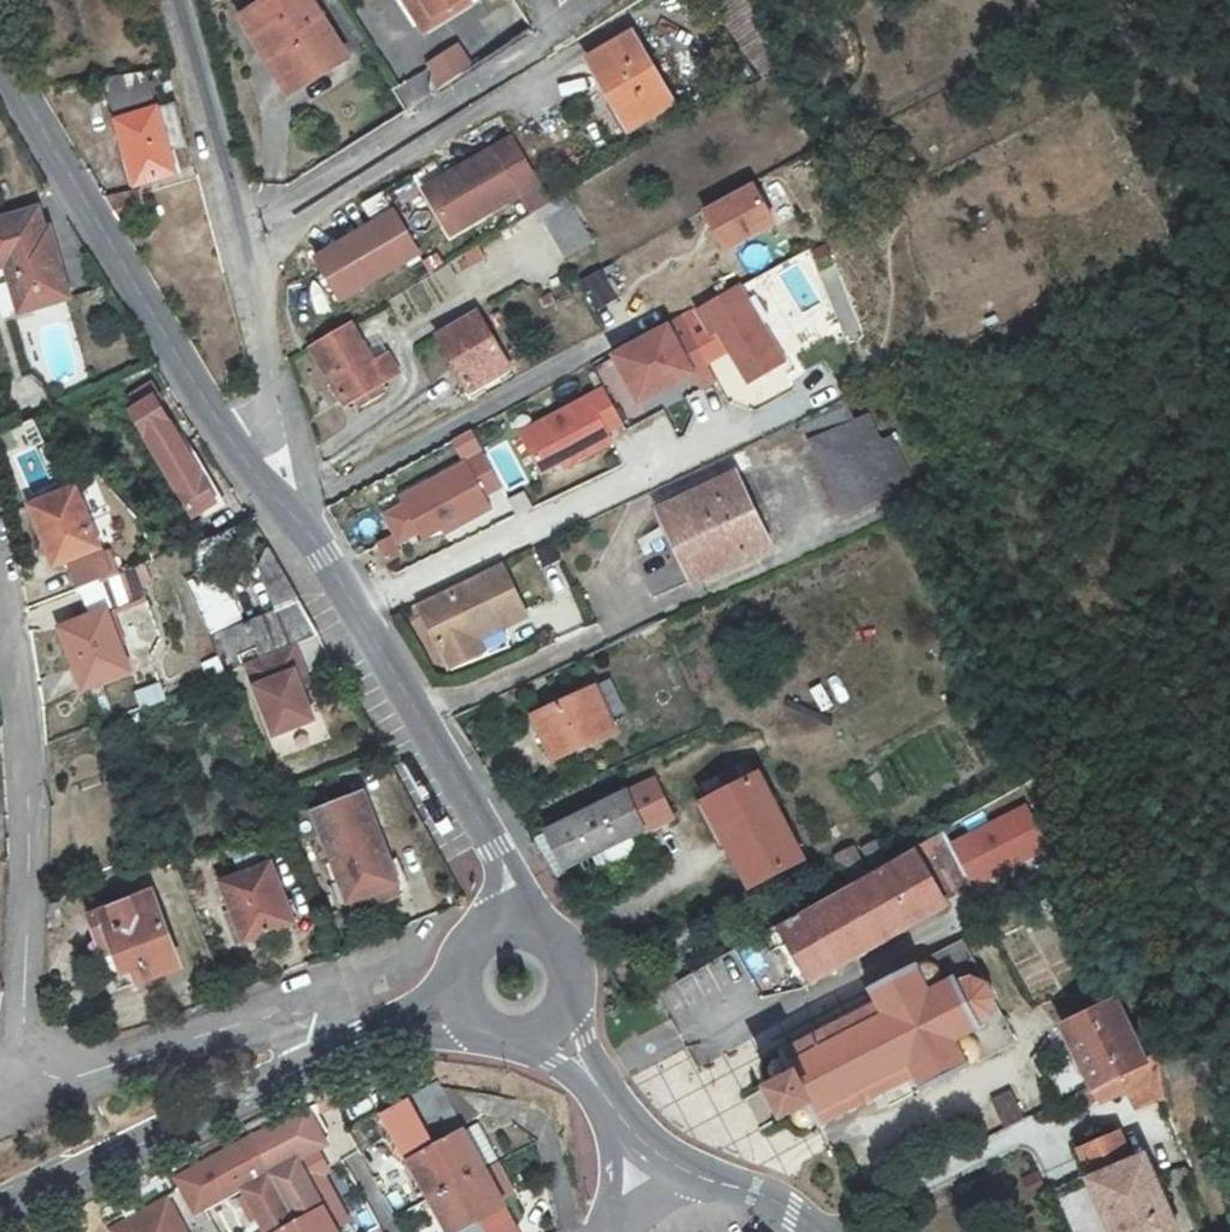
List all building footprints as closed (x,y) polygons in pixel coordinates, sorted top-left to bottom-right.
[(316,0),(264,0),(243,12),(288,89),(347,55),(316,0)] [(413,26),(458,0),(398,0),(413,26)] [(753,77),(782,58),(742,0),(679,0),(686,12),(701,4),(753,77)] [(636,40),(593,65),(630,128),(672,103),(636,40)] [(459,43),(422,63),(436,88),(473,69),(459,43)] [(782,58),(753,77),(765,95),(795,77),(782,58)] [(169,81),(163,59),(101,68),(132,176),(171,166),(164,142),(184,137),(173,96),(153,101),(149,86),(169,81)] [(423,77),(398,82),(403,103),(427,98),(423,77)] [(463,175),(453,180),(445,174),(425,186),(451,224),(464,216),(471,220),(540,181),(513,134),(458,167),(463,175)] [(142,206),(132,176),(100,186),(117,214),(142,206)] [(698,210),(721,254),(776,225),(753,181),(698,210)] [(564,192),(537,208),(565,254),(592,238),(564,192)] [(43,204),(0,215),(0,261),(8,259),(20,306),(71,293),(53,224),(48,225),(43,204)] [(331,302),(420,262),(397,210),(308,250),(331,302)] [(481,245),(465,254),(472,266),(488,256),(481,245)] [(579,278),(588,309),(616,301),(607,270),(579,278)] [(621,359),(646,404),(697,375),(677,341),(707,324),(712,333),(719,329),(748,380),(786,359),(746,288),(621,359)] [(479,312),(439,335),(470,391),(510,369),(479,312)] [(376,361),(353,324),(312,350),(345,402),(397,370),(387,354),(376,361)] [(121,401),(187,519),(215,504),(149,386),(121,401)] [(560,386),(538,399),(546,413),(568,401),(560,386)] [(51,387),(29,394),(36,414),(58,407),(51,387)] [(513,432),(538,480),(627,436),(602,387),(513,432)] [(822,455),(863,437),(852,414),(807,434),(818,457),(822,455)] [(37,418),(15,427),(24,449),(46,440),(37,418)] [(875,431),(863,437),(822,455),(853,528),(908,503),(904,494),(917,487),(904,455),(888,462),(875,431)] [(483,454),(375,503),(397,552),(505,503),(483,454)] [(742,487),(671,517),(701,589),(773,559),(742,487)] [(57,566),(102,549),(79,489),(34,506),(57,566)] [(247,558),(236,530),(189,547),(199,576),(193,578),(223,657),(207,664),(214,681),(247,668),(295,648),(319,639),(268,550),(262,568),(284,611),(252,623),(229,566),(247,558)] [(99,581),(113,576),(106,557),(75,569),(82,588),(99,581)] [(113,576),(99,581),(109,609),(142,597),(132,569),(113,576)] [(496,572),(414,609),(446,673),(472,662),(465,649),(520,624),(496,572)] [(103,610),(61,627),(87,690),(128,673),(103,610)] [(311,691),(295,648),(247,668),(274,740),(315,724),(303,694),(311,691)] [(145,707),(171,697),(166,684),(140,694),(145,707)] [(602,687),(536,712),(554,758),(619,733),(602,687)] [(752,764),(700,790),(745,876),(796,850),(752,764)] [(647,772),(542,816),(558,853),(663,809),(647,772)] [(353,783),(332,791),(337,804),(317,812),(351,903),(400,884),(366,794),(358,797),(353,783)] [(937,830),(771,926),(802,979),(968,882),(937,830)] [(270,866),(224,885),(233,910),(224,913),(237,947),(293,924),(270,866)] [(179,967),(151,893),(88,917),(117,991),(179,967)] [(814,1125),(817,1119),(819,1124),(913,1072),(920,1085),(1012,1034),(990,994),(993,991),(995,986),(994,981),(992,977),(987,973),(981,972),(977,972),(956,933),(863,984),(870,997),(778,1049),(782,1058),(778,1054),(772,1053),(764,1056),(762,1059),(760,1065),(761,1070),(763,1074),(765,1077),(771,1079),(776,1079),(780,1080),(761,1090),(776,1119),(790,1111),(788,1116),(789,1121),(790,1126),(794,1130),(800,1133),(806,1132),(810,1131),(812,1128),(814,1125)] [(732,957),(658,984),(667,1011),(742,984),(732,957)] [(1105,1009),(1054,1033),(1084,1097),(1135,1073),(1128,1060),(1136,1057),(1128,1041),(1121,1044),(1105,1009)] [(1084,1097),(1074,1102),(1078,1114),(1093,1107),(1095,1110),(1124,1096),(1132,1117),(1153,1108),(1141,1071),(1135,1073),(1084,1097)] [(426,1075),(403,1089),(452,1176),(478,1161),(476,1158),(490,1150),(472,1117),(452,1129),(448,1122),(473,1109),(507,1113),(511,1097),(426,1075)] [(452,1176),(403,1089),(376,1105),(397,1143),(401,1149),(412,1143),(415,1148),(404,1155),(407,1161),(423,1191),(452,1176)] [(1031,1123),(1015,1095),(997,1106),(1014,1133),(1031,1123)] [(245,1132),(264,1168),(299,1231),(333,1231),(330,1226),(343,1220),(316,1171),(321,1168),(308,1145),(318,1140),(298,1103),(245,1132)] [(1214,1134),(1229,1152),(1229,1151),(1229,1127),(1227,1123),(1214,1134)] [(245,1132),(166,1168),(189,1209),(237,1183),(264,1168),(245,1132)] [(1126,1166),(1114,1139),(1073,1157),(1085,1186),(1080,1188),(1102,1231),(1173,1231),(1138,1160),(1126,1166)] [(401,1149),(397,1143),(381,1152),(391,1170),(407,1161),(404,1155),(401,1149)] [(478,1161),(452,1176),(482,1231),(518,1231),(495,1190),(509,1182),(494,1156),(480,1164),(478,1161)] [(264,1168),(237,1183),(241,1188),(235,1192),(246,1213),(253,1209),(265,1231),(264,1231),(299,1231),(264,1168)] [(452,1176),(423,1191),(446,1231),(482,1231),(452,1176)] [(107,1222),(112,1231),(148,1231),(175,1218),(162,1192),(107,1222)] [(175,1218),(148,1231),(183,1231),(175,1218)]
